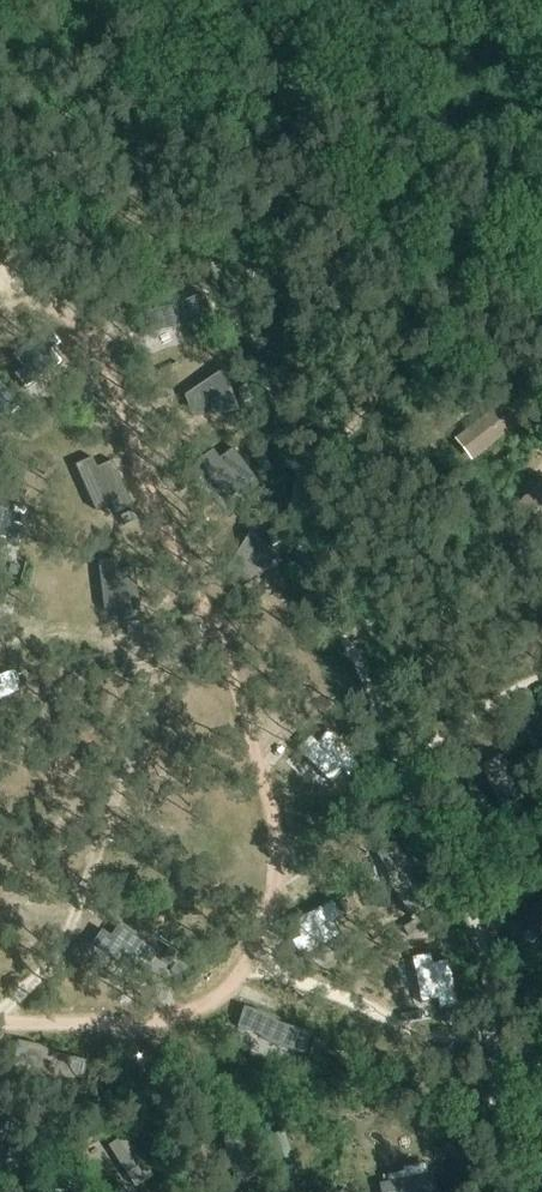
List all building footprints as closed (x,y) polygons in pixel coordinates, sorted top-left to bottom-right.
[(12,275),(0,261),(0,285),(12,275)] [(206,300),(138,322),(144,338),(179,330),(212,316),(206,300)] [(219,341),(193,349),(202,377),(228,368),(219,341)] [(193,418),(241,411),(225,370),(185,397),(193,418)] [(3,413),(10,419),(23,405),(0,384),(0,416),(3,413)] [(237,389),(242,403),(251,399),(245,386),(237,389)] [(517,424),(499,402),(451,438),(467,460),(517,424)] [(229,499),(242,489),(248,498),(263,487),(234,447),(219,458),(212,450),(199,459),(229,499)] [(266,455),(256,458),(261,473),(271,470),(266,455)] [(113,463),(98,470),(94,460),(76,467),(96,512),(111,505),(116,515),(133,507),(113,463)] [(522,506),(541,524),(541,484),(522,506)] [(29,510),(0,503),(0,540),(10,543),(14,527),(24,529),(29,510)] [(134,512),(121,518),(124,527),(138,521),(134,512)] [(275,529),(266,532),(271,547),(280,543),(275,529)] [(240,590),(281,564),(251,533),(224,573),(240,590)] [(104,612),(122,610),(123,620),(140,618),(135,570),(100,574),(104,612)] [(141,623),(127,624),(128,634),(142,632),(141,623)] [(330,784),(342,771),(349,778),(362,764),(328,731),(317,743),(310,736),(296,750),(330,784)] [(392,889),(411,918),(429,907),(411,879),(406,861),(394,844),(377,855),(386,870),(392,889)] [(349,897),(339,903),(346,916),(356,910),(349,897)] [(292,924),(300,939),(291,943),(300,960),(342,938),(334,923),(342,919),(333,902),(292,924)] [(524,925),(541,941),(541,905),(524,925)] [(132,972),(141,958),(151,964),(160,950),(120,923),(111,937),(102,931),(93,945),(132,972)] [(170,948),(162,960),(171,966),(179,954),(170,948)] [(449,962),(432,965),(430,955),(411,959),(421,1006),(437,1002),(439,1012),(458,1008),(449,962)] [(237,1029),(254,1034),(273,1046),(304,1055),(311,1034),(282,1026),(263,1014),(244,1008),(237,1029)] [(461,1025),(458,1013),(442,1016),(445,1028),(461,1025)] [(323,1042),(314,1039),(309,1053),(319,1056),(323,1042)] [(47,1076),(81,1084),(86,1062),(54,1055),(38,1047),(17,1042),(12,1064),(29,1067),(47,1076)] [(100,1067),(90,1065),(87,1079),(97,1081),(100,1067)] [(0,1131),(0,1137),(10,1142),(21,1124),(9,1116),(0,1131)] [(156,1176),(129,1135),(111,1147),(138,1187),(156,1176)] [(9,1148),(2,1167),(15,1172),(22,1153),(9,1148)] [(432,1174),(404,1180),(403,1174),(386,1177),(388,1183),(381,1184),(382,1191),(436,1191),(432,1174)]
